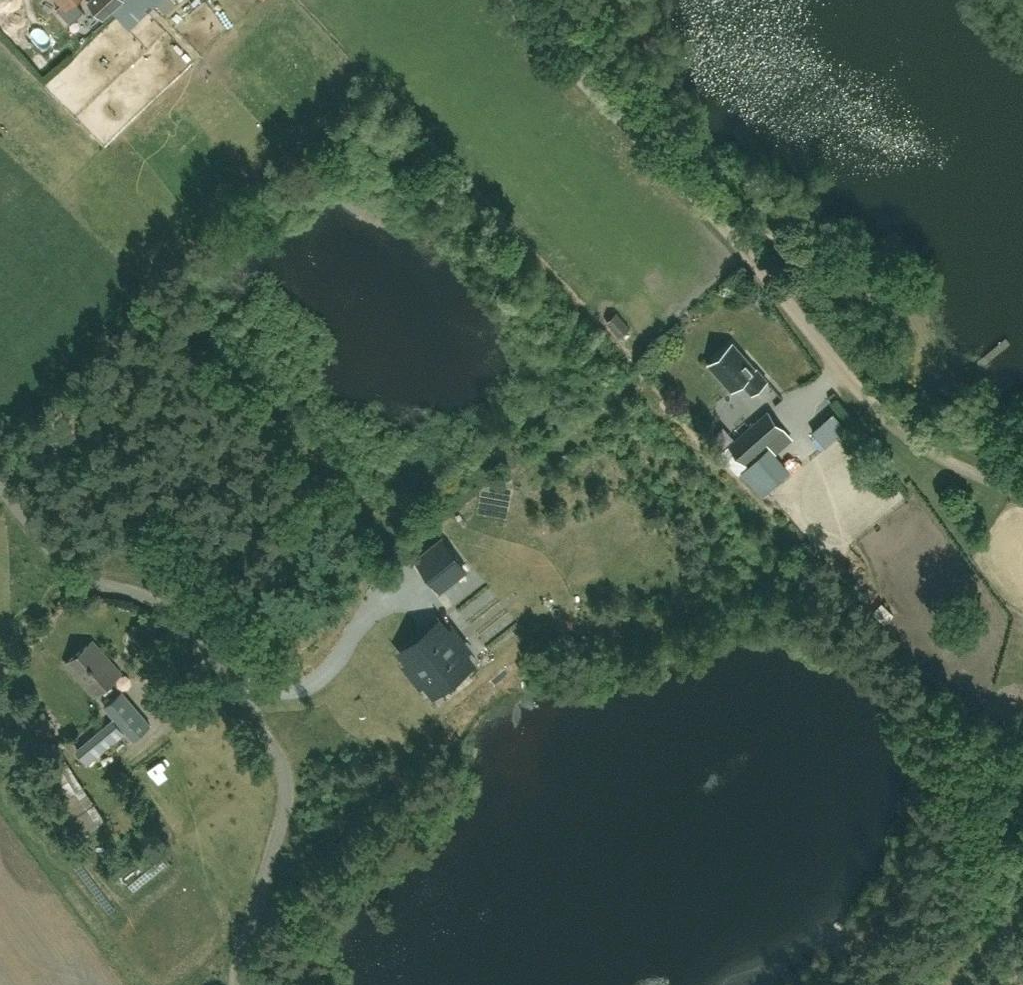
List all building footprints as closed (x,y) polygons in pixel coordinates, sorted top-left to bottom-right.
[(76,0),(56,0),(65,10),(76,0)] [(87,2),(103,19),(124,0),(90,0),(87,2)] [(618,314),(607,324),(620,339),(631,329),(618,314)] [(732,343),(709,364),(732,390),(741,382),(752,395),(767,382),(756,369),(755,370),(732,343)] [(745,462),(782,429),(768,412),(730,445),(745,462)] [(768,447),(741,472),(763,496),(790,471),(768,447)] [(464,570),(450,551),(442,541),(418,560),(426,570),(440,589),(464,570)] [(431,642),(421,630),(388,656),(397,668),(394,670),(406,686),(410,683),(419,695),(452,670),(443,658),(447,655),(434,639),(431,642)] [(95,696),(122,673),(93,639),(66,662),(95,696)] [(134,739),(151,724),(123,691),(105,706),(134,739)] [(124,734),(109,716),(71,748),(86,767),(124,734)] [(56,761),(71,791),(83,785),(68,756),(56,761)] [(151,859),(125,875),(132,888),(159,872),(151,859)]
